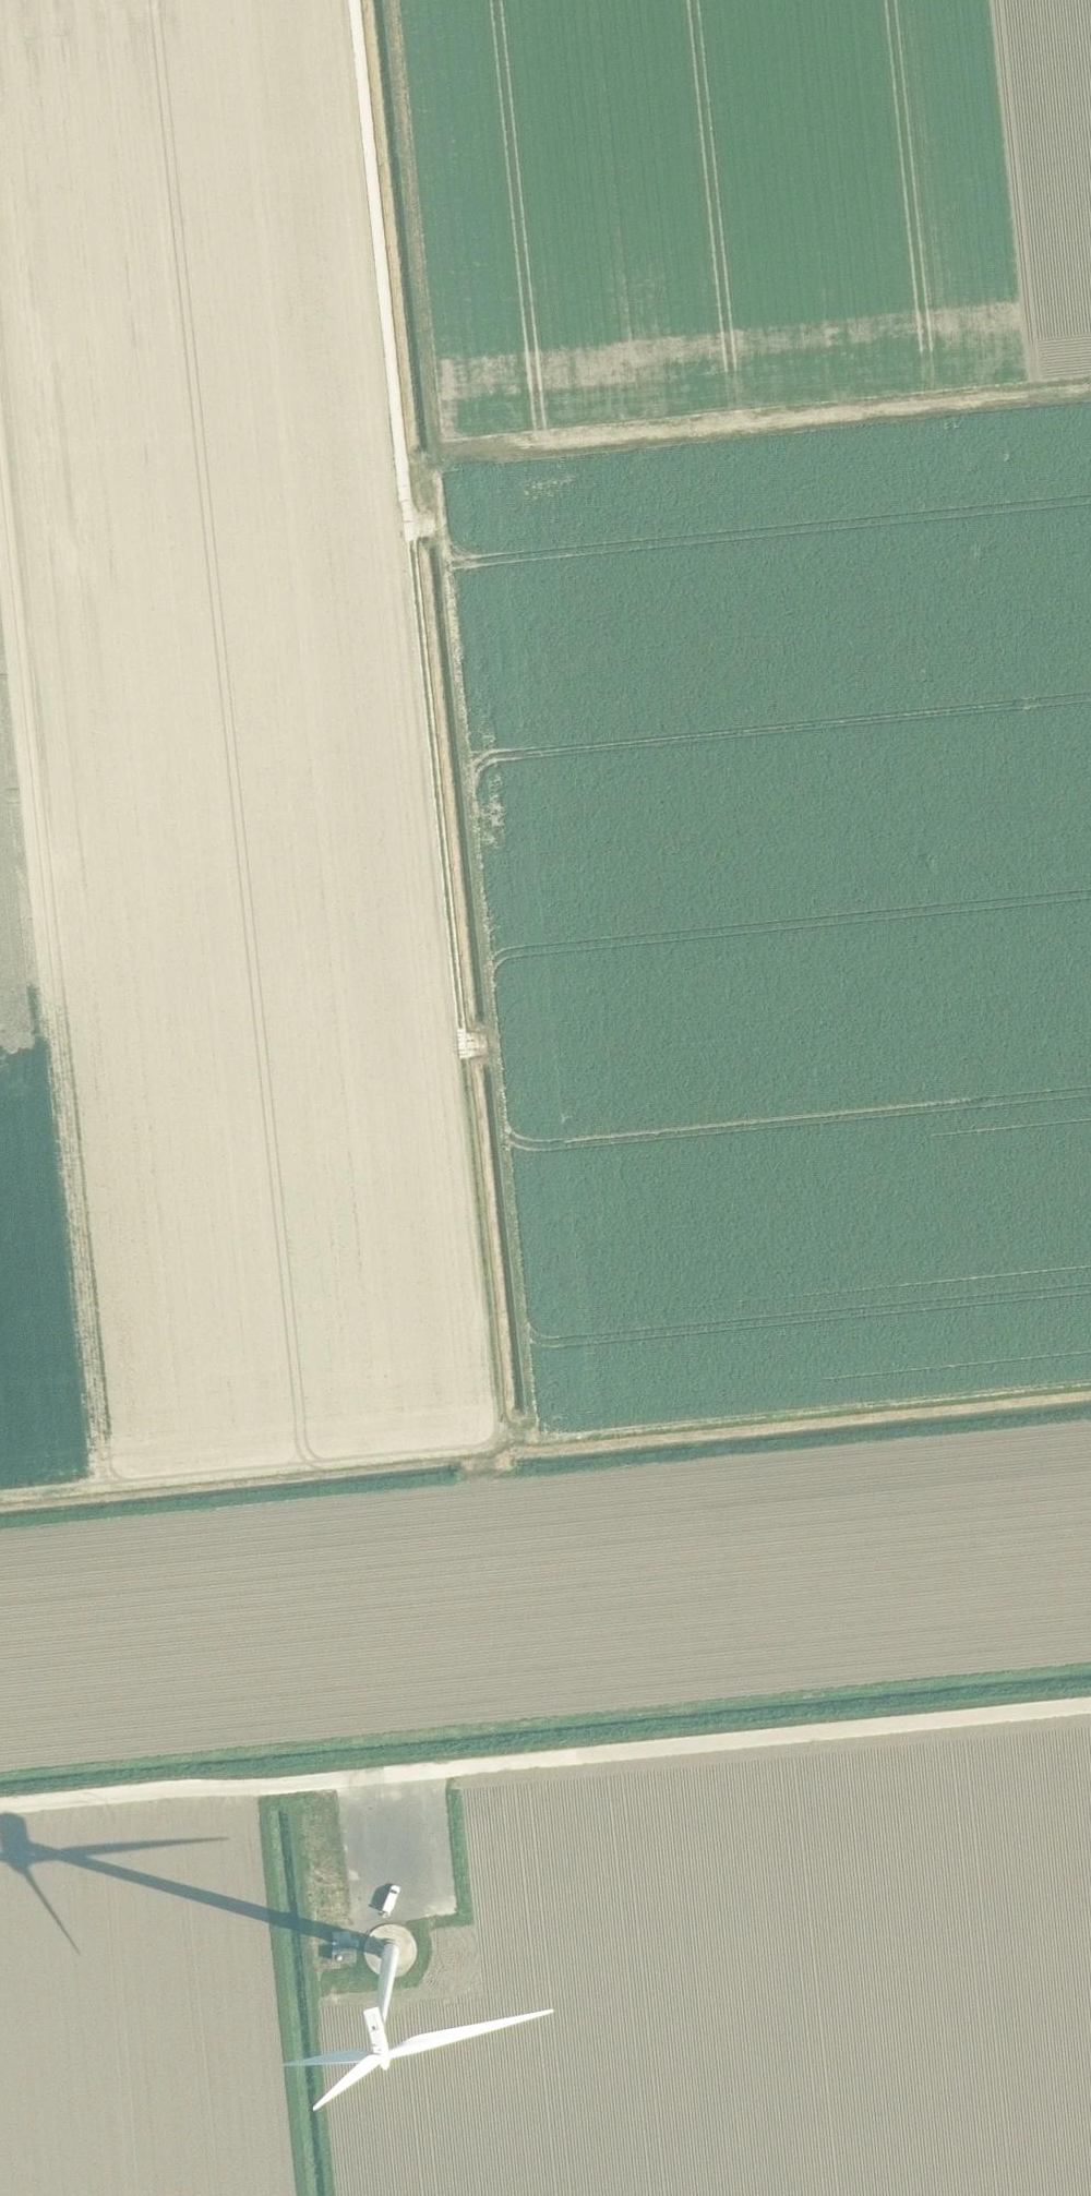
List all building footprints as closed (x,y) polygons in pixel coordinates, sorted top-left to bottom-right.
[(393,1943),(390,1942),(386,1943),(383,1945),(381,1948),(380,1952),(381,1955),(383,1958),(386,1960),(390,1961),(393,1960),(396,1958),(398,1955),(399,1952),(398,1948),(396,1945),(393,1943)]
